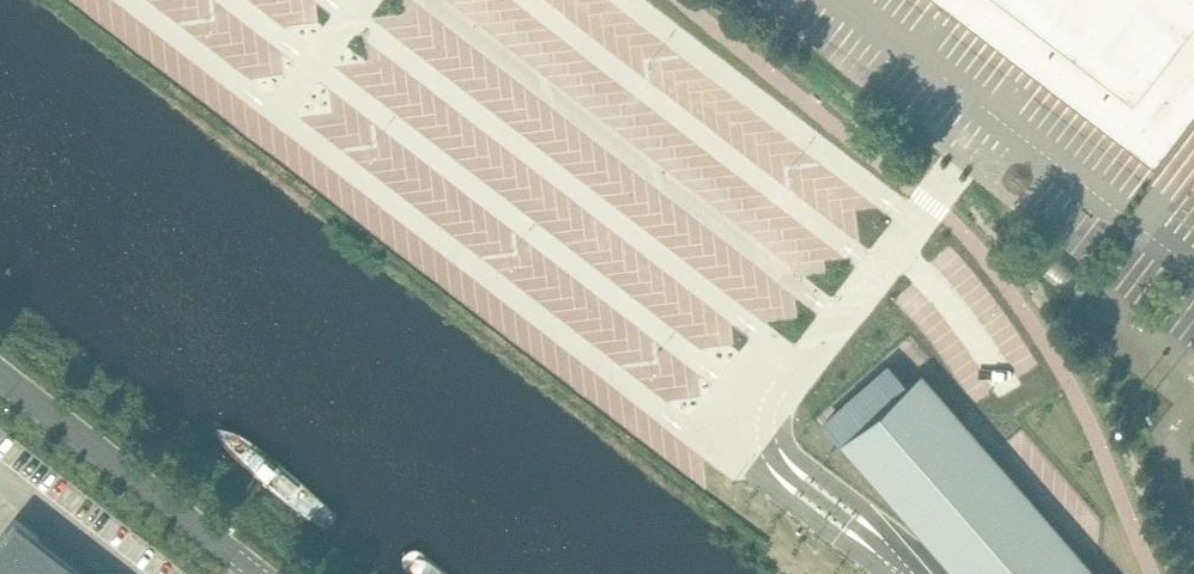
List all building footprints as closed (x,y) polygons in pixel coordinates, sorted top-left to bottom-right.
[(1155,164),(1181,131),(1193,114),(1193,0),(942,0),(1155,164)] [(1063,292),(1078,303),(1097,277),(1091,272),(1085,267),(1061,249),(1041,275),(1063,292)] [(892,363),(825,423),(931,546),(956,573),(1074,573),(892,363)] [(15,519),(15,520),(14,519),(0,536),(0,573),(87,573),(15,519)] [(397,567),(406,573),(464,573),(418,541),(410,537),(402,540),(392,552),(392,559),(397,567)]
